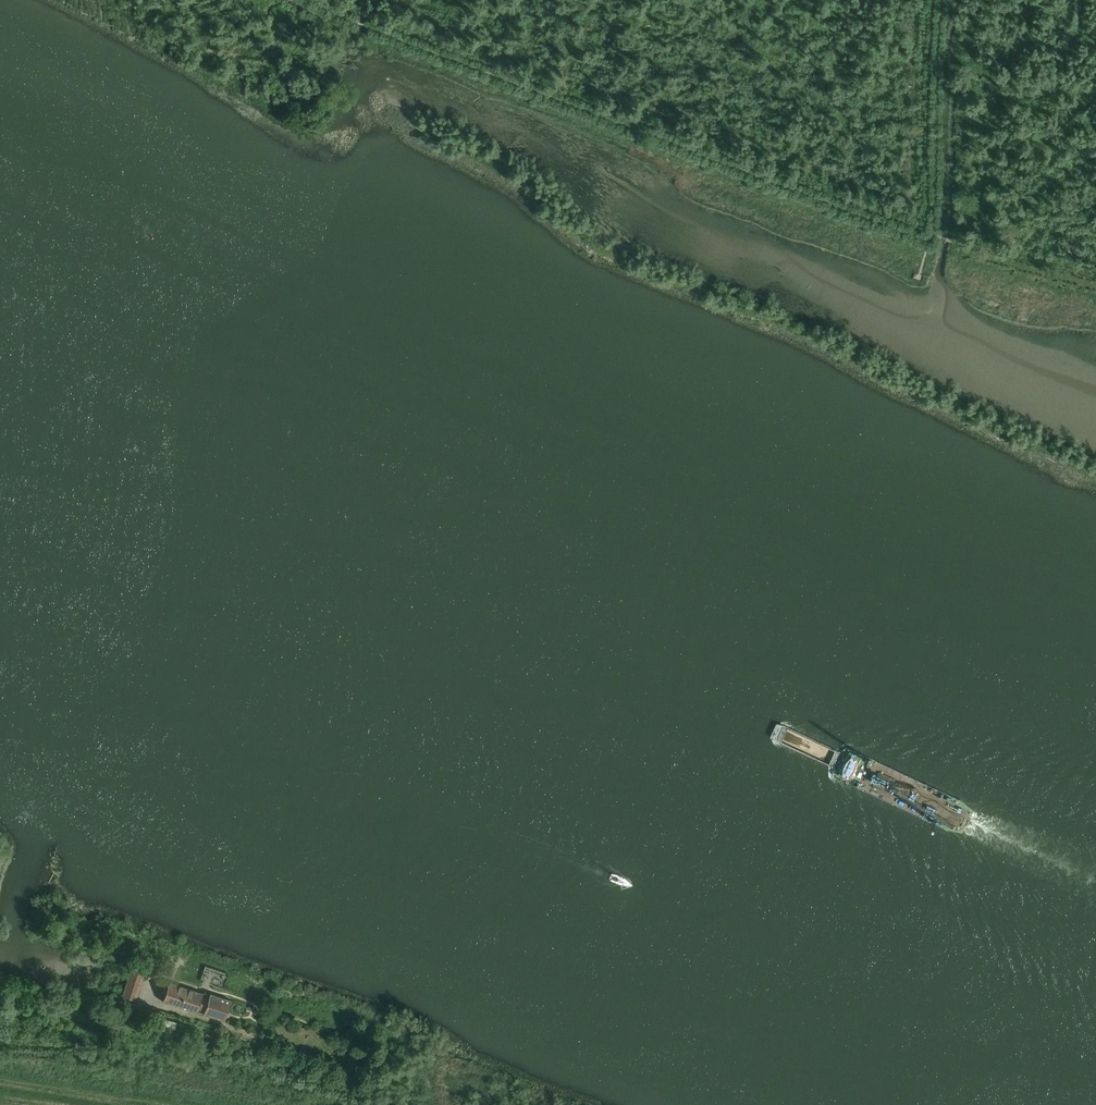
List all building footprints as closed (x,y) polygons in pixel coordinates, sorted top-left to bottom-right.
[(137,997),(145,971),(146,971),(147,965),(133,962),(131,967),(133,967),(124,993),(137,997)] [(209,997),(208,996),(206,992),(202,994),(202,993),(169,982),(167,987),(163,986),(160,994),(165,996),(163,1001),(196,1012),(196,1011),(203,1013),(203,1014),(224,1021),(231,999),(210,992),(209,997)]
